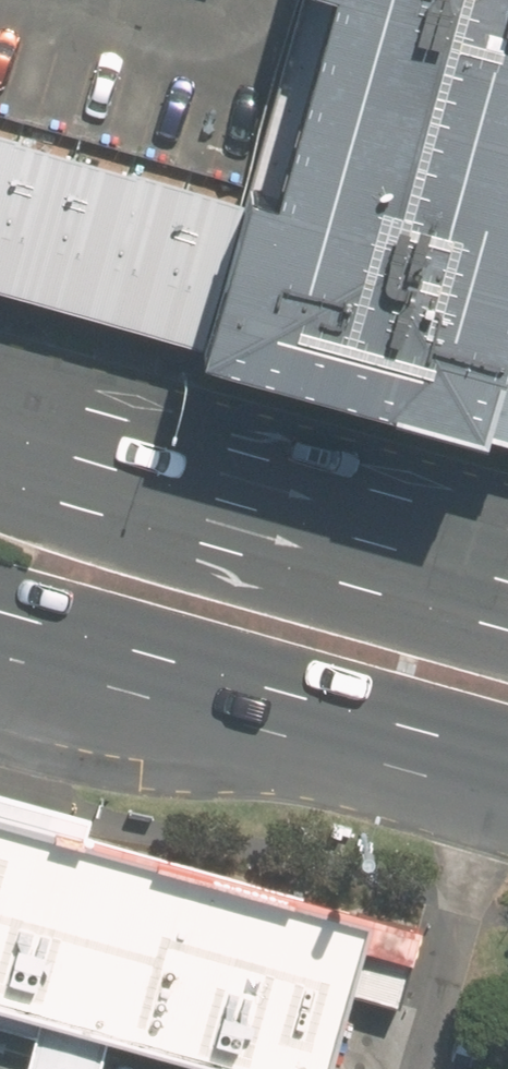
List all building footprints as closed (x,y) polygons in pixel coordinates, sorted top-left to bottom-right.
[(208,344),(507,427),(507,0),(304,0),(208,344)] [(203,354),(244,207),(0,138),(0,296),(203,354)] [(413,929),(0,812),(0,1022),(167,1068),(309,1068),(332,988),(392,1005),(413,929)]
